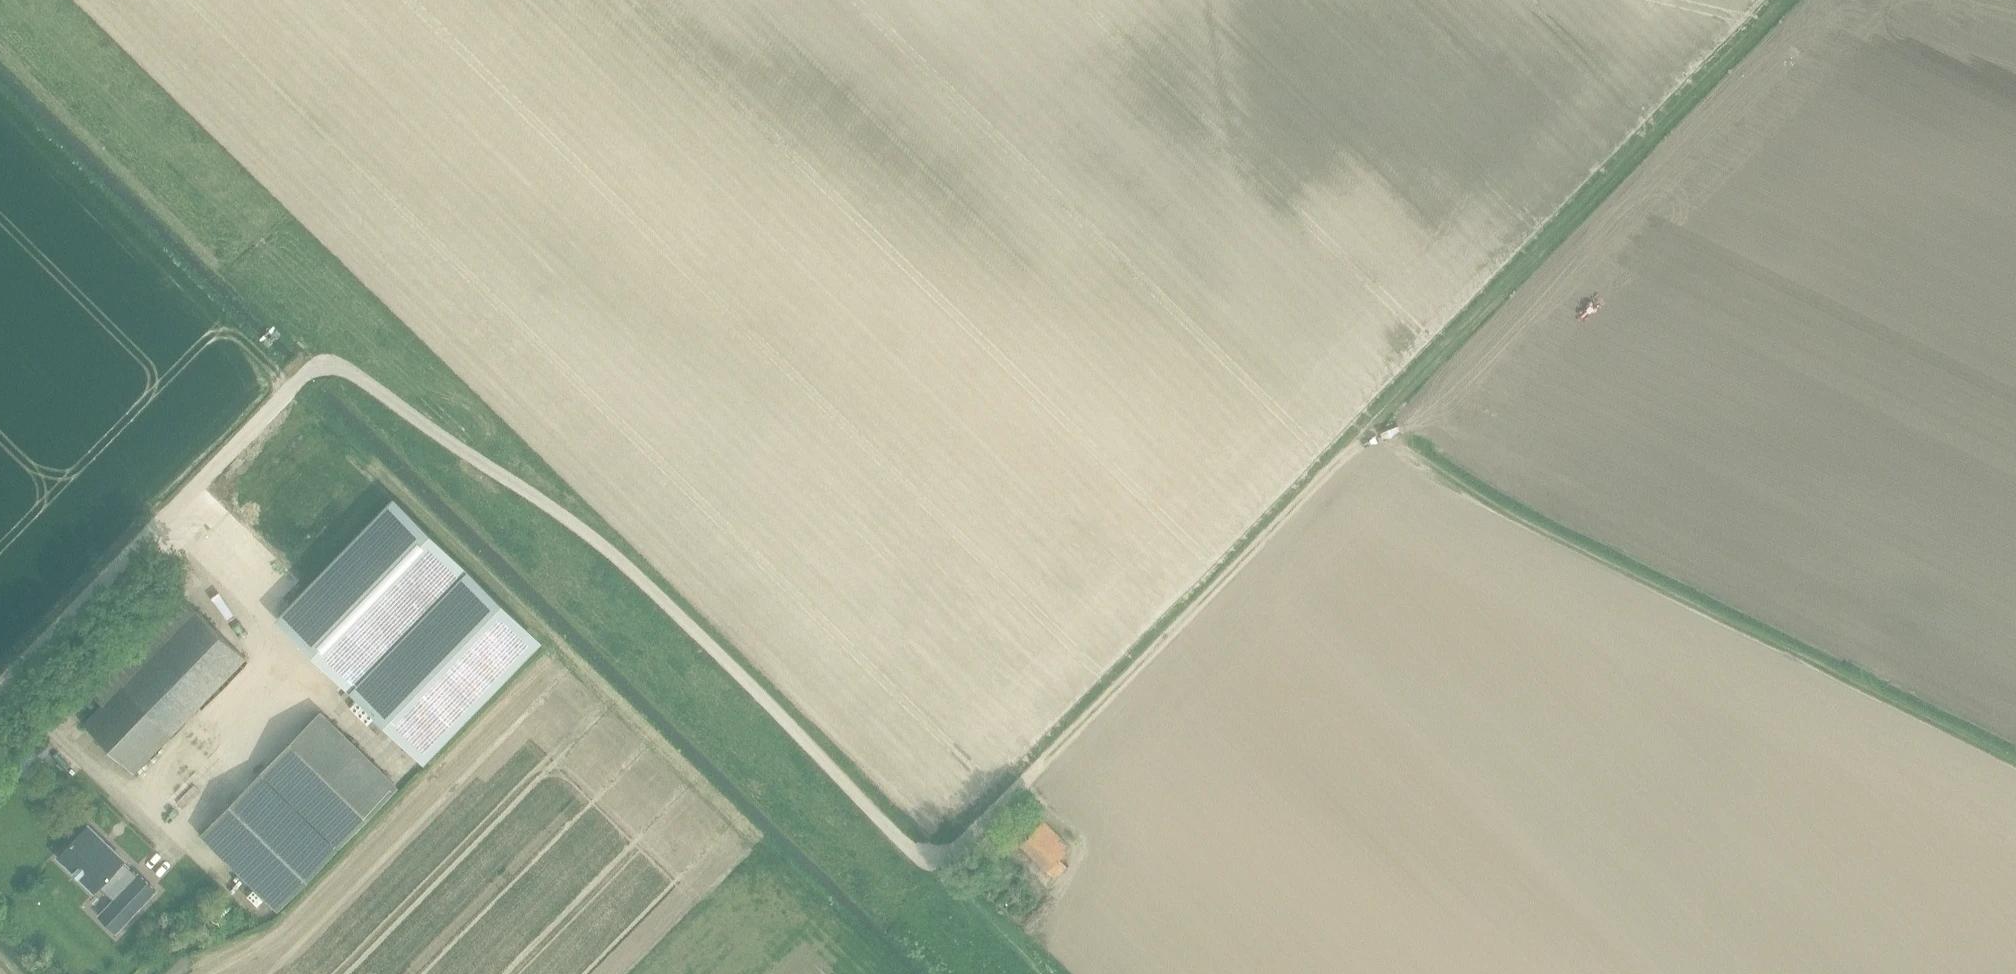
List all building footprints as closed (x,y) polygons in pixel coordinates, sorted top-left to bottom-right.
[(274,347),(289,335),(282,327),(268,340),(274,347)] [(392,501),(279,617),(423,758),(536,642),(392,501)] [(136,775),(150,761),(245,658),(182,597),(89,693),(103,707),(85,726),(136,775)] [(319,712),(260,773),(200,836),(279,912),(398,788),(319,712)] [(1025,826),(1014,838),(1054,877),(1066,866),(1059,859),(1071,847),(1043,821),(1032,833),(1025,826)] [(155,889),(103,840),(89,826),(59,857),(95,892),(99,887),(110,898),(120,888),(138,906),(155,889)]
